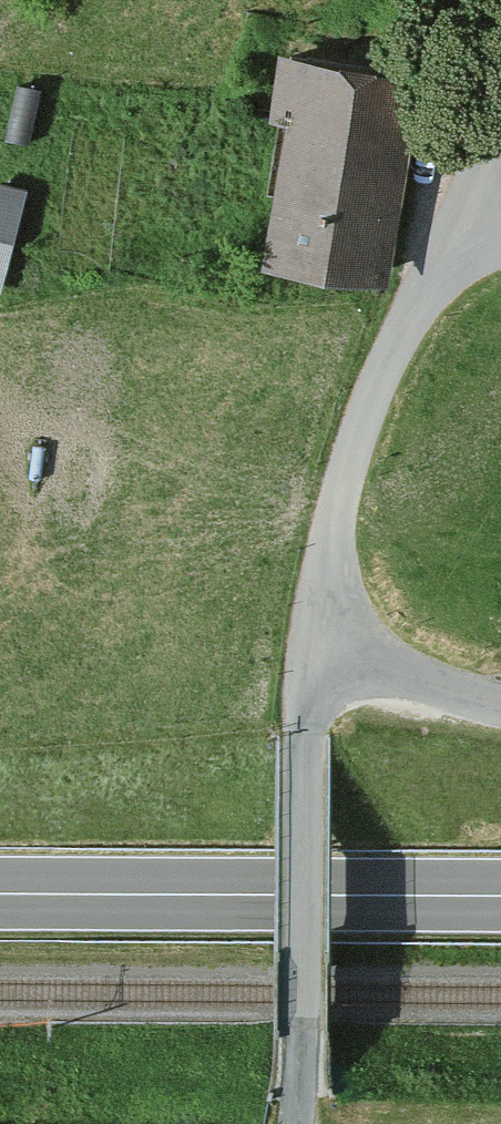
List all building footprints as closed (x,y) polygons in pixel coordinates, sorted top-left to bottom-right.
[(411,83),(273,62),(262,133),(275,135),(255,272),(379,291),(411,83)] [(34,177),(0,168),(0,281),(6,283),(34,177)]
